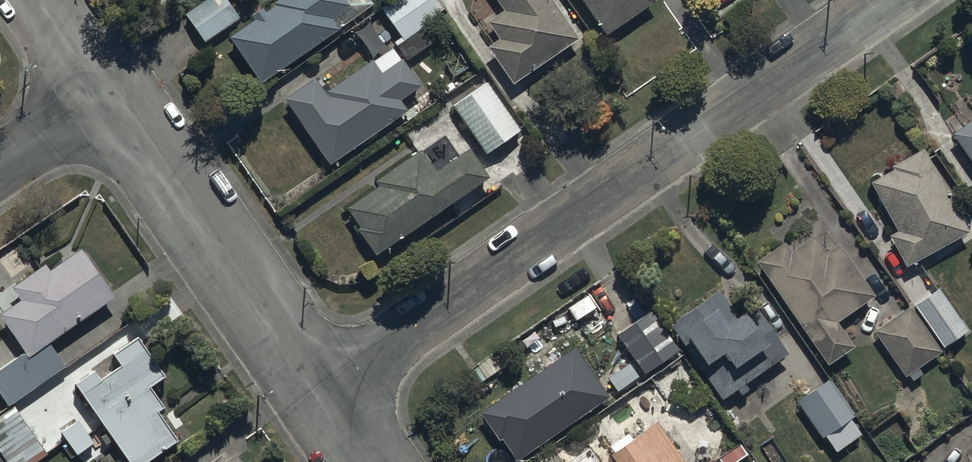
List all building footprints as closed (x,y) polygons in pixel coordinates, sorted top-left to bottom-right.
[(184,7),(205,38),(241,14),(232,0),(195,0),(184,7)] [(229,33),(260,80),(341,26),(341,25),(377,0),(376,0),(275,0),(276,1),(267,7),(265,3),(253,11),(256,15),(229,33)] [(396,40),(408,58),(432,41),(422,26),(442,12),(434,0),(386,0),(380,4),(402,35),(396,40)] [(504,7),(488,18),(499,35),(488,43),(513,80),(580,35),(556,0),(500,0),(504,7)] [(607,33),(654,0),(584,0),(607,33)] [(401,54),(397,57),(389,46),(373,57),(372,56),(325,89),(314,73),(284,94),(331,160),(408,106),(402,96),(421,83),(401,54)] [(489,79),(453,103),(485,151),(521,128),(489,79)] [(952,128),(971,157),(971,114),(952,128)] [(379,182),(348,202),(361,223),(358,225),(375,251),(491,176),(471,144),(435,167),(422,147),(376,176),(379,182)] [(891,166),(870,178),(898,228),(888,233),(906,264),(969,228),(922,144),(890,162),(891,166)] [(784,239),(758,258),(830,360),(855,342),(837,318),(875,292),(838,239),(826,248),(814,232),(791,249),(784,239)] [(0,366),(0,390),(9,402),(65,363),(49,341),(117,293),(82,244),(50,267),(45,260),(0,293),(0,311),(26,347),(0,366)] [(718,286),(670,321),(724,395),(737,386),(741,392),(749,386),(745,381),(790,349),(758,304),(750,309),(746,303),(736,310),(718,286)] [(938,287),(915,303),(942,343),(967,326),(938,287)] [(910,303),(874,329),(906,374),(910,370),(917,380),(925,373),(919,365),(942,349),(910,303)] [(652,306),(617,330),(645,370),(680,346),(652,306)] [(178,435),(165,416),(166,415),(166,414),(167,414),(167,413),(167,412),(168,412),(168,411),(168,410),(168,409),(168,408),(168,407),(168,406),(168,405),(167,405),(167,404),(167,403),(166,403),(166,402),(152,381),(165,372),(139,334),(114,351),(120,360),(101,373),(97,366),(76,380),(132,461),(140,461),(178,435)] [(518,459),(611,393),(576,343),(482,410),(518,459)] [(828,374),(797,398),(824,434),(836,450),(862,431),(851,416),(856,412),(828,374)] [(9,461),(32,461),(47,451),(14,405),(0,415),(0,449),(9,461)] [(79,417),(62,429),(77,452),(95,441),(79,417)] [(688,461),(659,418),(634,434),(631,429),(608,444),(620,461),(687,461),(688,461)] [(238,450),(221,461),(246,461),(238,450)] [(603,454),(590,461),(609,461),(603,454)]
